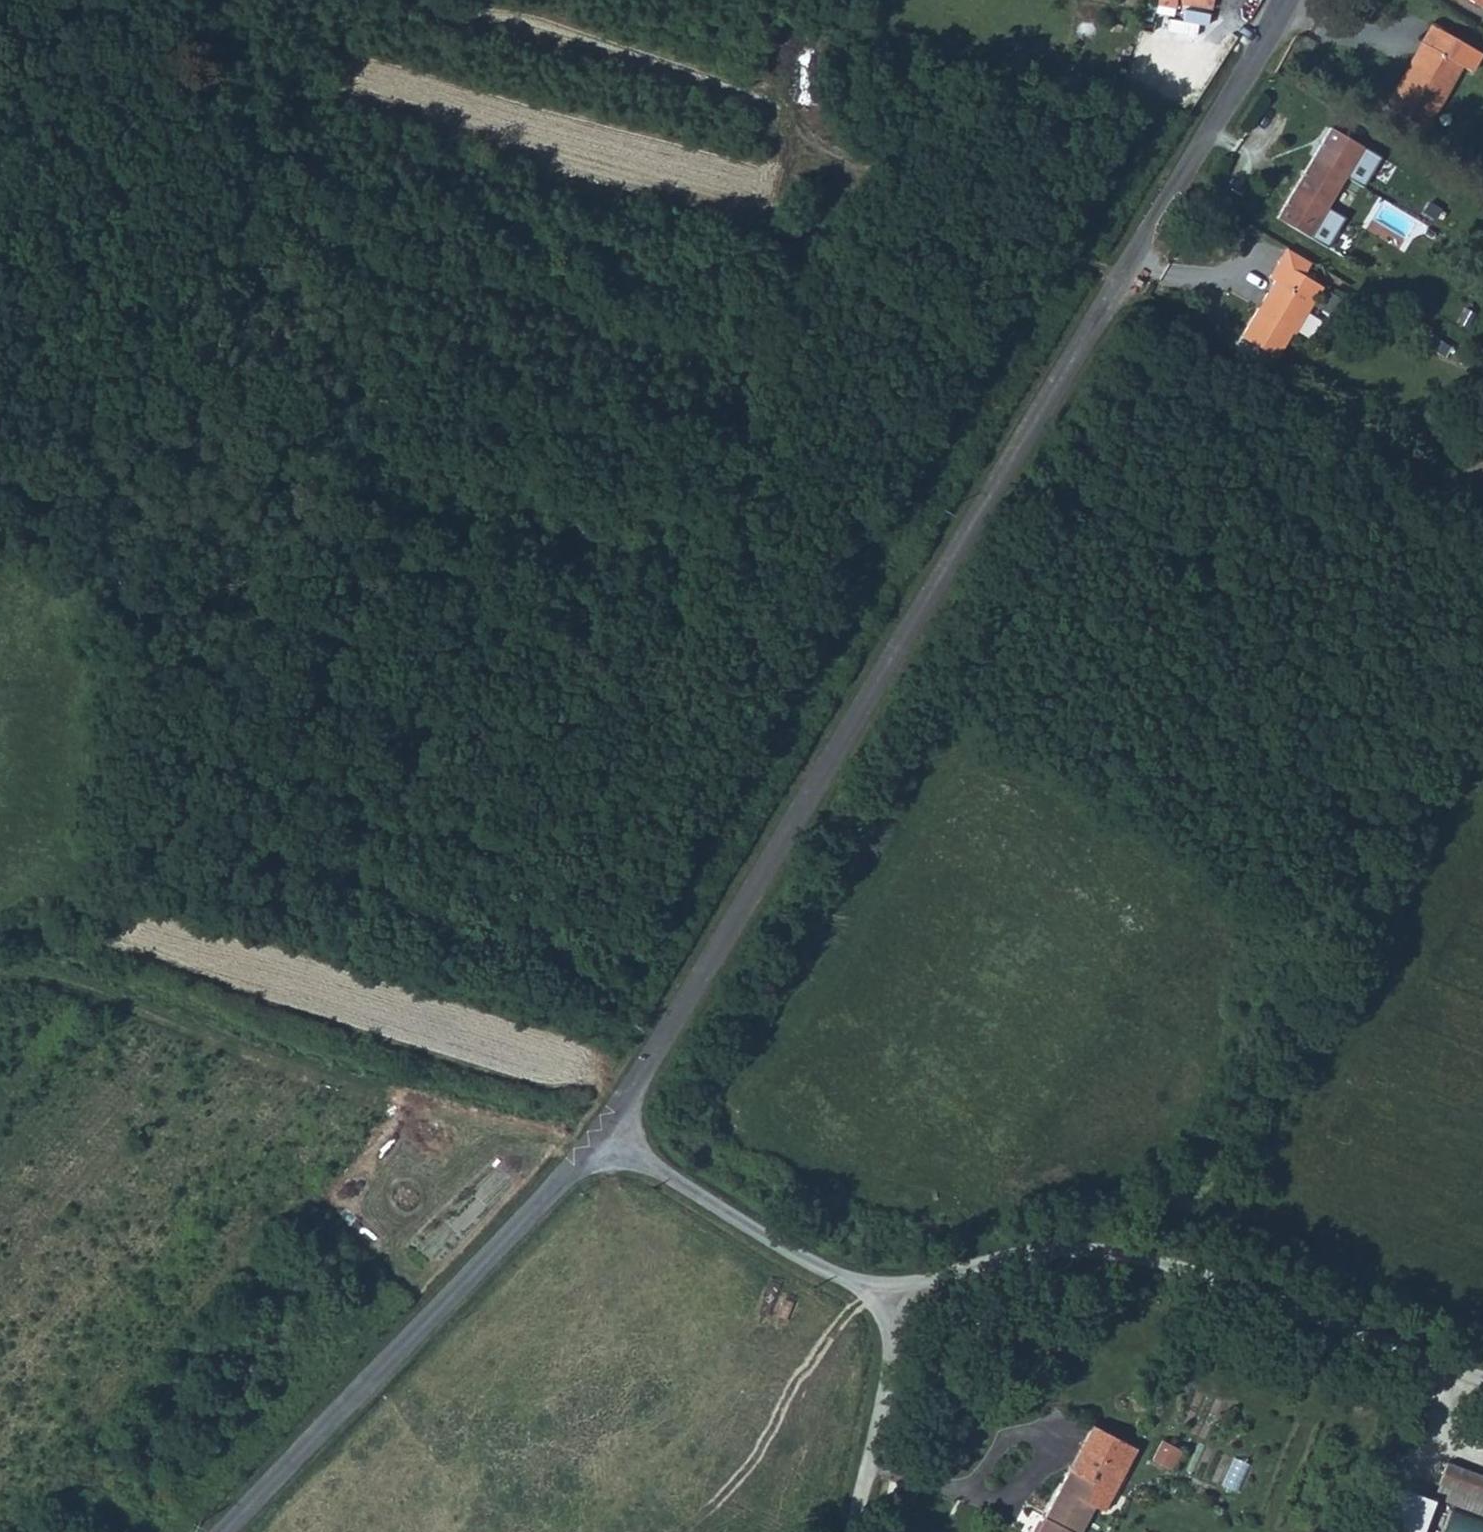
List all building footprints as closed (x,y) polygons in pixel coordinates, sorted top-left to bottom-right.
[(1180,5),(1177,18),(1203,23),(1205,10),(1180,5)] [(1430,24),(1419,43),(1445,58),(1456,39),(1430,24)] [(1445,58),(1419,43),(1395,88),(1384,109),(1423,131),(1459,65),(1470,71),(1479,52),(1456,39),(1445,58)] [(1288,189),(1274,213),(1306,232),(1331,189),(1358,144),(1326,125),(1311,149),(1288,189)] [(1286,243),(1278,257),(1302,271),(1310,257),(1286,243)] [(1273,275),(1257,304),(1292,325),(1294,326),(1314,293),(1321,282),(1302,271),(1278,257),(1269,272),(1273,275)] [(1292,325),(1257,304),(1240,332),(1275,353),(1292,325)] [(1162,1443),(1151,1462),(1171,1473),(1181,1453),(1162,1443)] [(1035,1531),(1076,1531),(1089,1508),(1098,1491),(1111,1498),(1125,1473),(1112,1466),(1081,1450),(1051,1504),(1035,1531)] [(1428,1498),(1482,1515),(1482,1475),(1440,1462),(1428,1498)] [(1094,1509),(1103,1514),(1111,1498),(1098,1491),(1089,1508),(1076,1531),(1082,1531),(1094,1509)]
